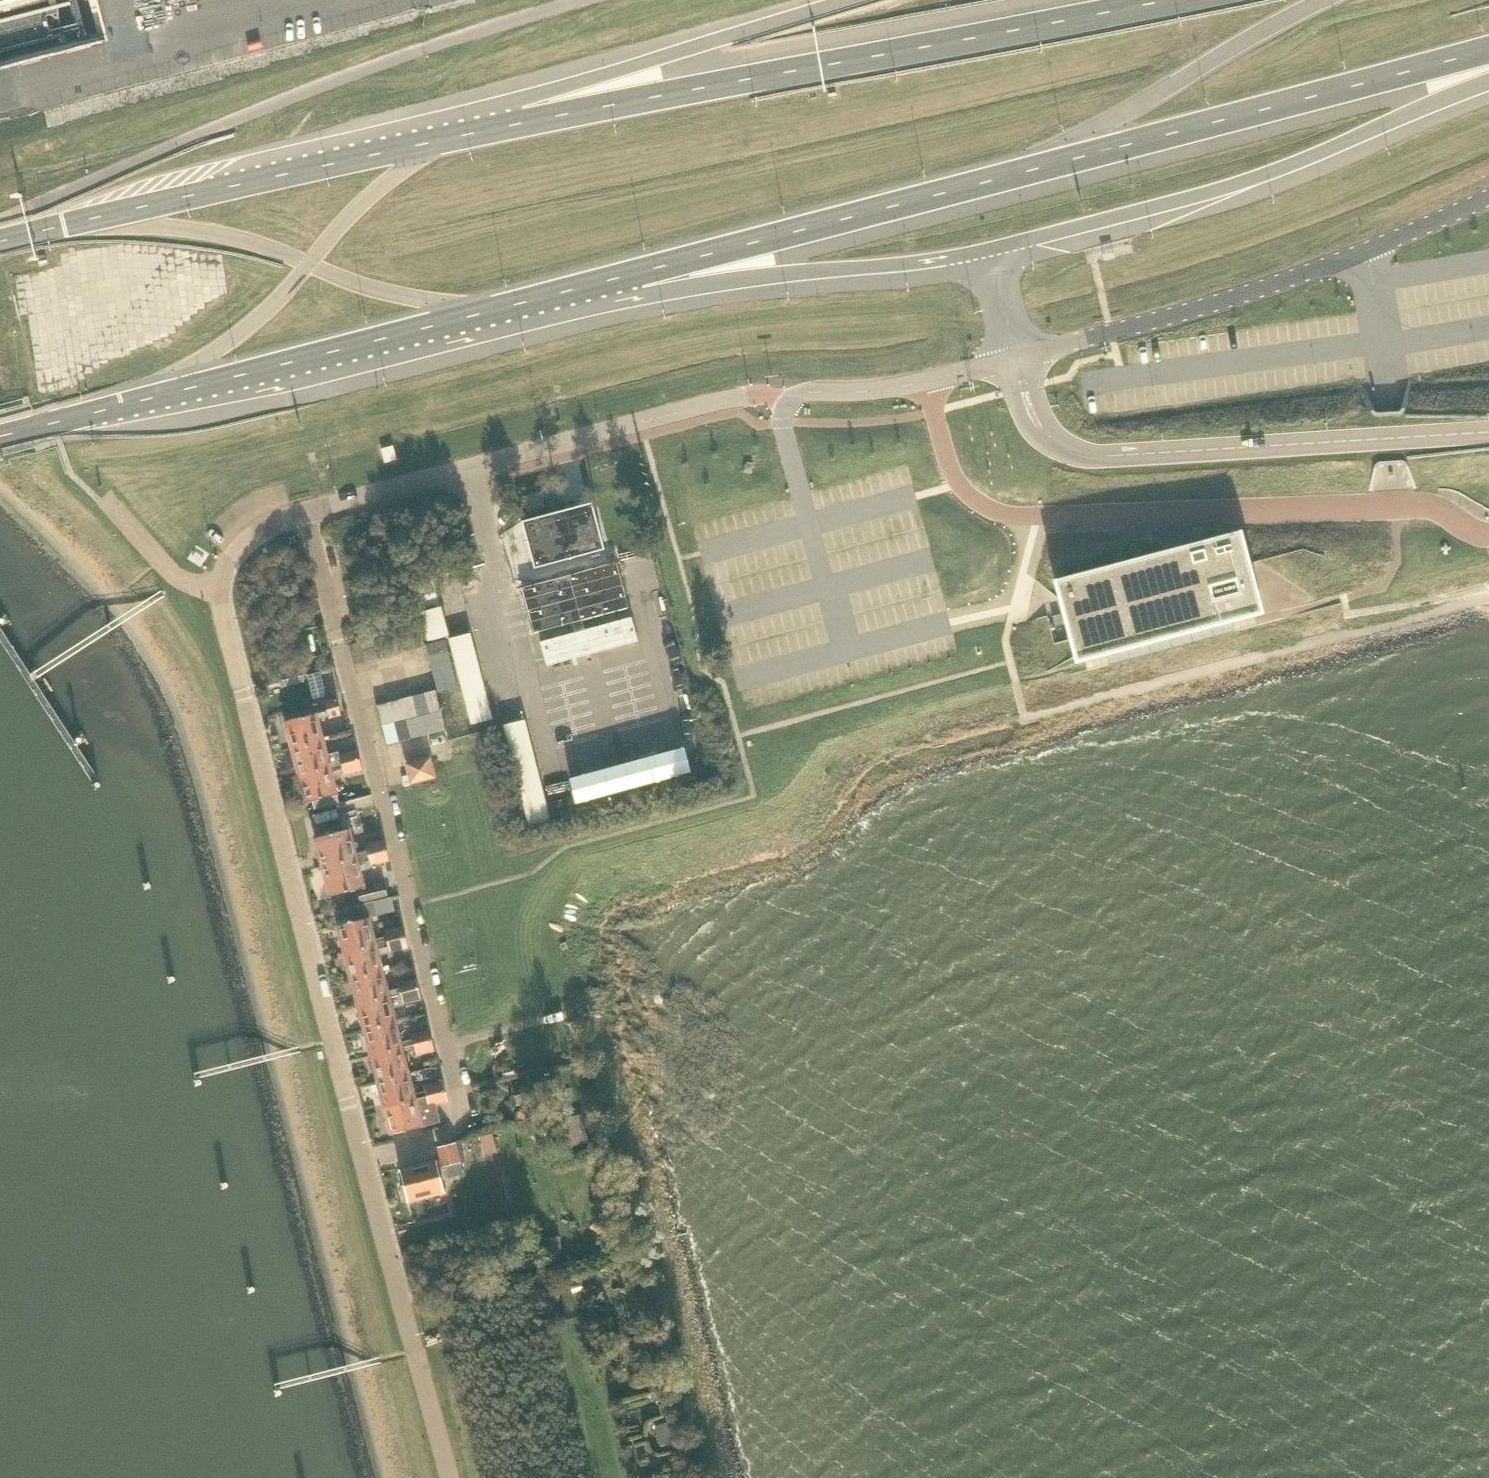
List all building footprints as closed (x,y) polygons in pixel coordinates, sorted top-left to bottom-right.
[(603,549),(590,503),(521,522),(534,568),(556,562),(560,577),(568,575),(564,560),(603,549)] [(1261,609),(1240,530),(1179,546),(1053,579),(1073,660),(1074,663),(1262,615),(1261,609)] [(627,607),(615,562),(568,575),(560,577),(521,588),(533,632),(573,622),(576,632),(540,642),(546,665),(637,640),(630,617),(584,630),(581,620),(627,607)] [(411,584),(426,640),(447,635),(432,578),(411,584)] [(418,628),(407,631),(412,650),(423,647),(418,628)] [(407,631),(395,634),(400,653),(412,650),(407,631)] [(492,718),(469,633),(448,638),(470,723),(492,718)] [(395,634),(383,637),(388,656),(400,653),(395,634)] [(383,637),(372,640),(377,659),(388,656),(383,637)] [(447,652),(444,639),(424,644),(427,657),(447,652)] [(372,640),(359,643),(365,662),(377,659),(372,640)] [(359,643),(348,646),(353,666),(365,662),(359,643)] [(450,663),(447,652),(427,657),(430,668),(450,663)] [(450,663),(430,668),(433,679),(453,674),(450,663)] [(319,671),(306,674),(312,698),(324,695),(319,671)] [(453,674),(433,679),(436,691),(456,686),(453,674)] [(439,710),(434,690),(422,693),(427,713),(439,710)] [(422,693),(410,696),(416,716),(427,713),(422,693)] [(410,696),(399,699),(404,719),(416,716),(410,696)] [(284,721),(291,748),(322,740),(317,719),(328,716),(329,717),(340,714),(336,699),(325,702),(327,711),(315,714),(315,713),(284,721)] [(399,699),(388,702),(393,722),(404,719),(399,699)] [(388,702),(376,705),(381,725),(393,722),(388,702)] [(439,710),(427,713),(432,732),(444,729),(439,710)] [(416,716),(421,735),(432,732),(427,713),(416,716)] [(416,716),(404,719),(410,738),(421,735),(416,716)] [(528,716),(505,722),(528,824),(553,818),(551,810),(569,806),(565,790),(546,794),(528,716)] [(404,719),(393,722),(398,742),(410,738),(404,719)] [(393,722),(381,725),(386,745),(398,742),(393,722)] [(291,748),(298,775),(359,759),(356,750),(338,754),(338,751),(326,754),(322,740),(291,748)] [(569,771),(577,804),(694,777),(686,743),(569,771)] [(359,759),(298,775),(305,802),(312,801),(314,809),(338,803),(336,794),(330,772),(342,769),(343,774),(361,769),(359,759)] [(411,781),(432,775),(428,759),(406,765),(411,781)] [(373,795),(351,800),(353,809),(375,804),(373,795)] [(314,837),(322,866),(386,850),(383,840),(365,845),(366,850),(355,853),(348,828),(314,837)] [(386,850),(322,866),(329,896),(356,889),(360,904),(373,901),(386,897),(382,882),(364,887),(357,863),(369,860),(370,864),(388,860),(386,850)] [(337,925),(344,952),(405,937),(402,927),(384,932),(385,936),(374,939),(368,918),(377,915),(373,901),(360,904),(343,908),(347,923),(337,925)] [(344,952),(350,978),(381,970),(376,949),(388,946),(389,951),(407,946),(405,937),(344,952)] [(350,978),(357,1004),(418,988),(415,978),(397,983),(398,988),(387,991),(381,970),(350,978)] [(363,1029),(395,1021),(391,1008),(403,1005),(402,1002),(420,998),(418,988),(357,1004),(363,1029)] [(363,1029),(370,1055),(431,1040),(429,1030),(410,1034),(412,1039),(400,1042),(395,1021),(363,1029)] [(434,1049),(431,1040),(370,1055),(377,1081),(408,1073),(402,1052),(414,1049),(415,1054),(434,1049)] [(408,1073),(377,1081),(383,1107),(444,1091),(442,1081),(424,1086),(425,1091),(413,1094),(408,1073)] [(444,1091),(383,1107),(390,1134),(421,1126),(421,1125),(438,1121),(434,1104),(447,1101),(444,1091)] [(491,1132),(478,1136),(483,1155),(496,1152),(491,1132)] [(443,1166),(460,1162),(455,1142),(437,1147),(441,1160),(399,1170),(403,1185),(400,1185),(403,1198),(406,1197),(407,1201),(443,1191),(437,1167),(442,1166),(443,1166)] [(640,1414),(660,1408),(654,1385),(614,1396),(624,1431),(644,1426),(640,1414)] [(673,1435),(665,1421),(645,1433),(651,1442),(648,1443),(657,1458),(666,1453),(660,1443),(673,1435)]
